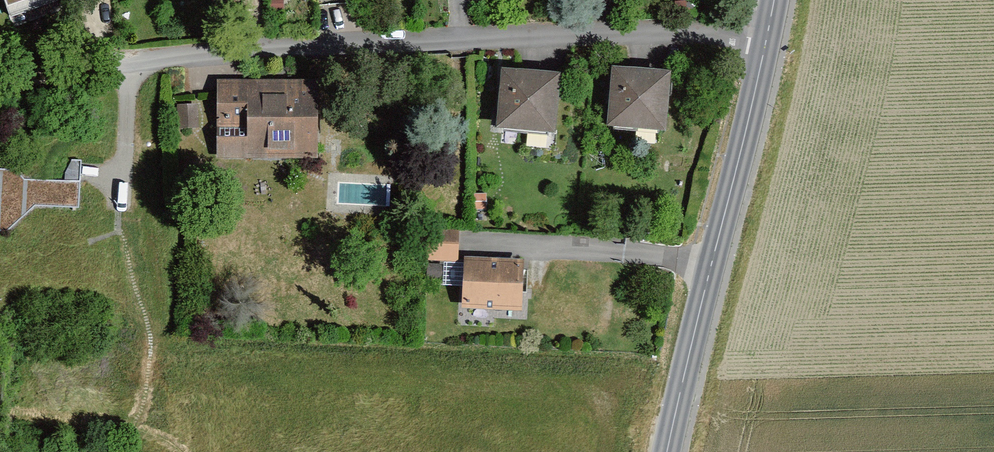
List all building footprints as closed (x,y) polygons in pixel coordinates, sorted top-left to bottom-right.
[(279,2),(266,3),(267,22),(280,21),(279,2)] [(247,18),(232,19),(234,34),(248,32),(247,18)] [(618,66),(612,123),(668,129),(675,73),(618,66)] [(507,70),(502,126),(558,131),(564,75),(507,70)] [(220,83),(219,160),(320,162),(321,84),(220,83)] [(182,112),(183,134),(198,133),(197,111),(182,112)] [(0,171),(0,235),(9,236),(38,211),(81,213),(82,185),(29,184),(29,173),(11,172),(0,171)] [(433,232),(430,260),(456,263),(460,236),(433,232)] [(526,263),(465,259),(462,308),(523,313),(526,263)] [(446,269),(427,267),(426,285),(444,286),(446,269)]
